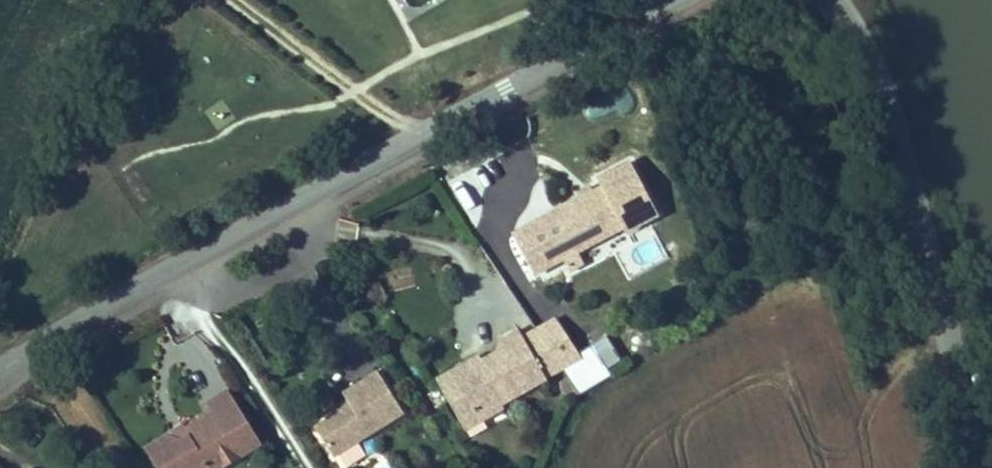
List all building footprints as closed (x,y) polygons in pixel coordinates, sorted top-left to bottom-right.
[(583,198),(526,228),(547,266),(576,251),(590,243),(623,226),(625,231),(651,217),(655,208),(631,162),(598,180),(603,188),(592,193),(583,198)] [(592,193),(589,187),(580,192),(583,198),(592,193)] [(547,266),(526,228),(513,235),(534,273),(547,266)] [(600,260),(590,243),(576,251),(586,268),(600,260)] [(582,357),(556,319),(537,329),(562,368),(563,369),(582,357)] [(562,368),(537,329),(523,337),(545,378),(562,368)] [(500,403),(545,378),(523,337),(519,330),(500,342),(504,349),(482,361),(469,368),(466,363),(438,380),(470,437),(487,427),(482,419),(502,407),(500,403)] [(469,368),(482,361),(479,356),(466,363),(469,368)] [(404,413),(378,370),(343,392),(348,400),(350,404),(340,411),(315,426),(334,457),(404,413)] [(260,443),(228,390),(208,403),(213,411),(184,429),(188,435),(178,441),(177,439),(165,436),(146,448),(158,467),(220,467),(260,443)] [(350,404),(348,400),(337,406),(340,411),(350,404)] [(188,435),(184,429),(182,426),(165,436),(177,439),(178,441),(188,435)]
